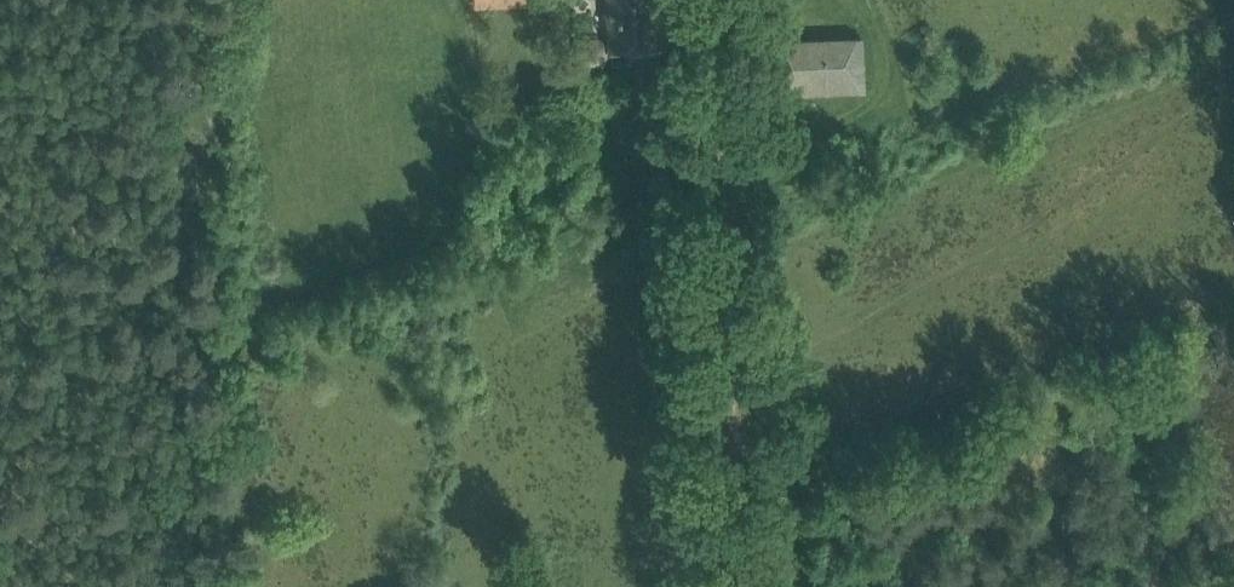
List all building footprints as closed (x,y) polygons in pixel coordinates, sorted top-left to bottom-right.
[(611,49),(666,47),(664,0),(608,0),(611,49)] [(778,92),(803,91),(864,89),(862,37),(776,41),(778,92)]
